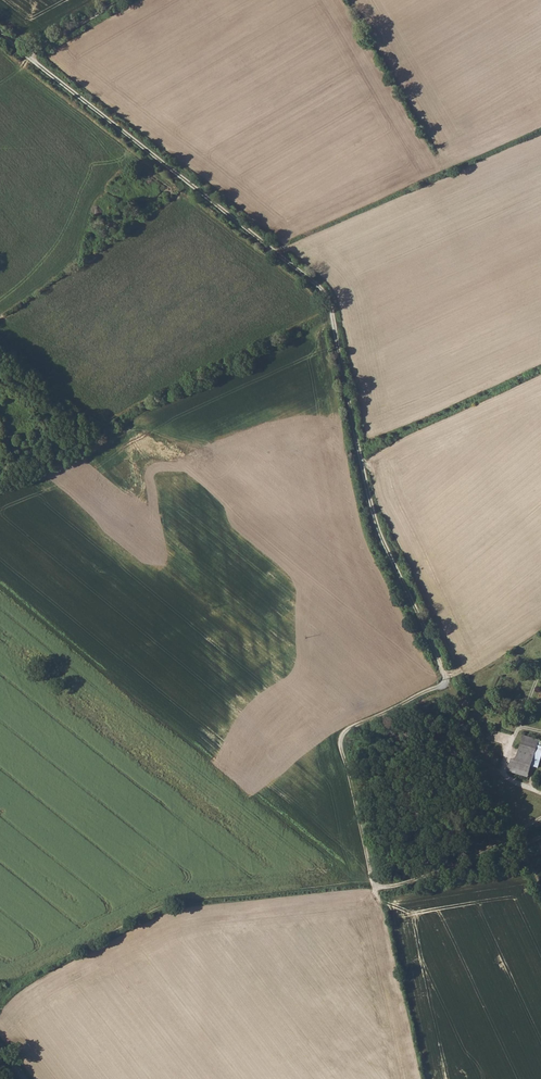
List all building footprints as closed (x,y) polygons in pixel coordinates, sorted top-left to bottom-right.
[(507,773),(526,779),(530,768),(538,769),(540,759),(540,743),(523,736),(515,761),(511,760),(507,773)]
